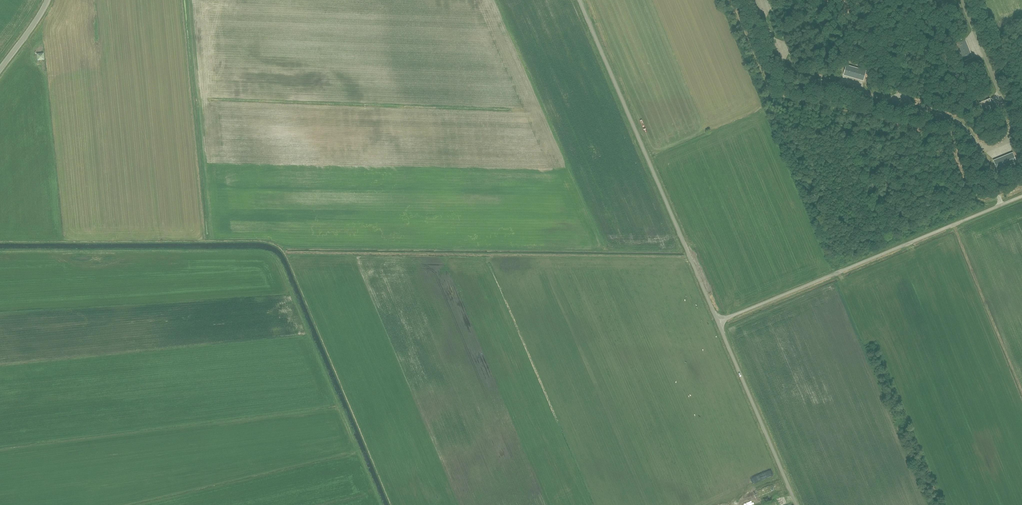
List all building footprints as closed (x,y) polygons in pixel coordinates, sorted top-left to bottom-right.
[(963,61),(972,57),(965,38),(955,42),(963,61)] [(863,80),(866,70),(846,64),(843,75),(863,80)] [(984,113),(994,108),(990,98),(979,103),(984,113)] [(997,170),(1017,162),(1013,152),(993,160),(997,170)]
